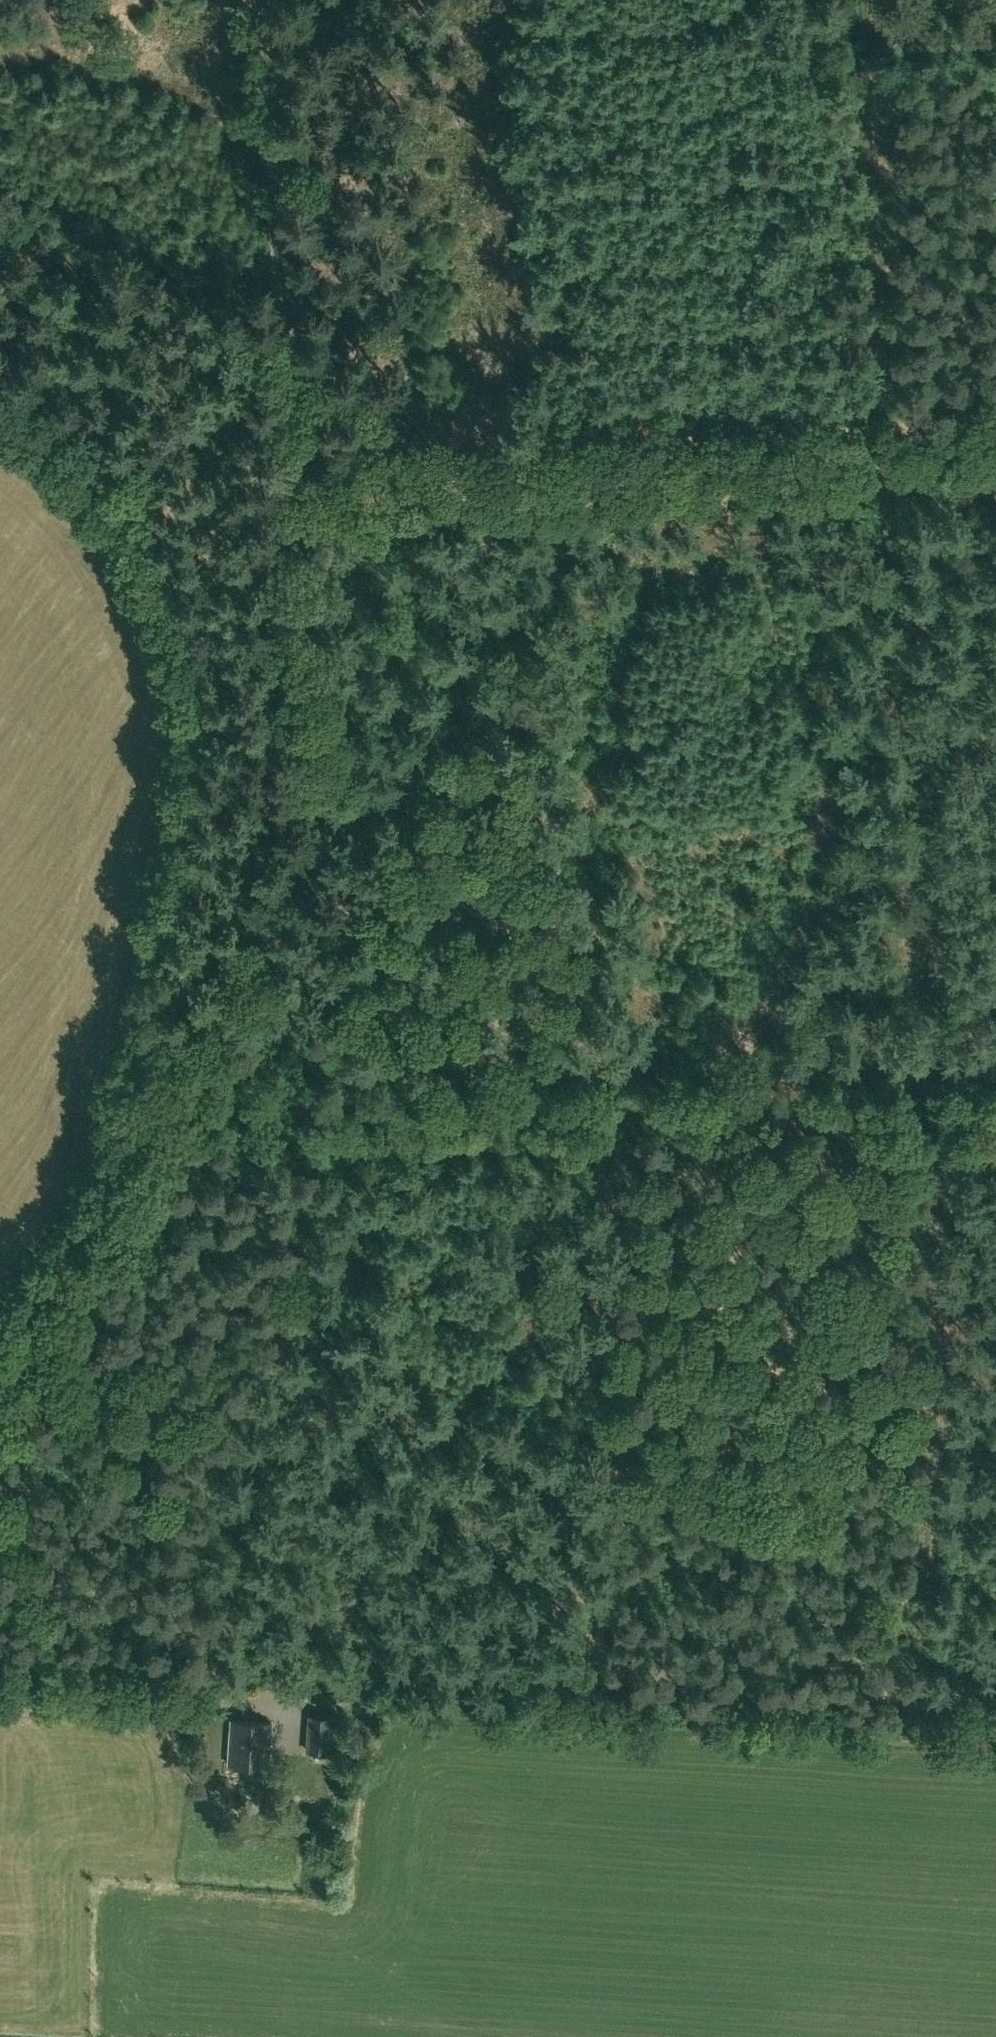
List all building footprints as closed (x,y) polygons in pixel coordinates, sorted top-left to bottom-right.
[(348,1753),(348,1733),(328,1731),(329,1718),(311,1717),(308,1751),(348,1753)] [(268,1767),(271,1722),(230,1719),(227,1764),(268,1767)]
